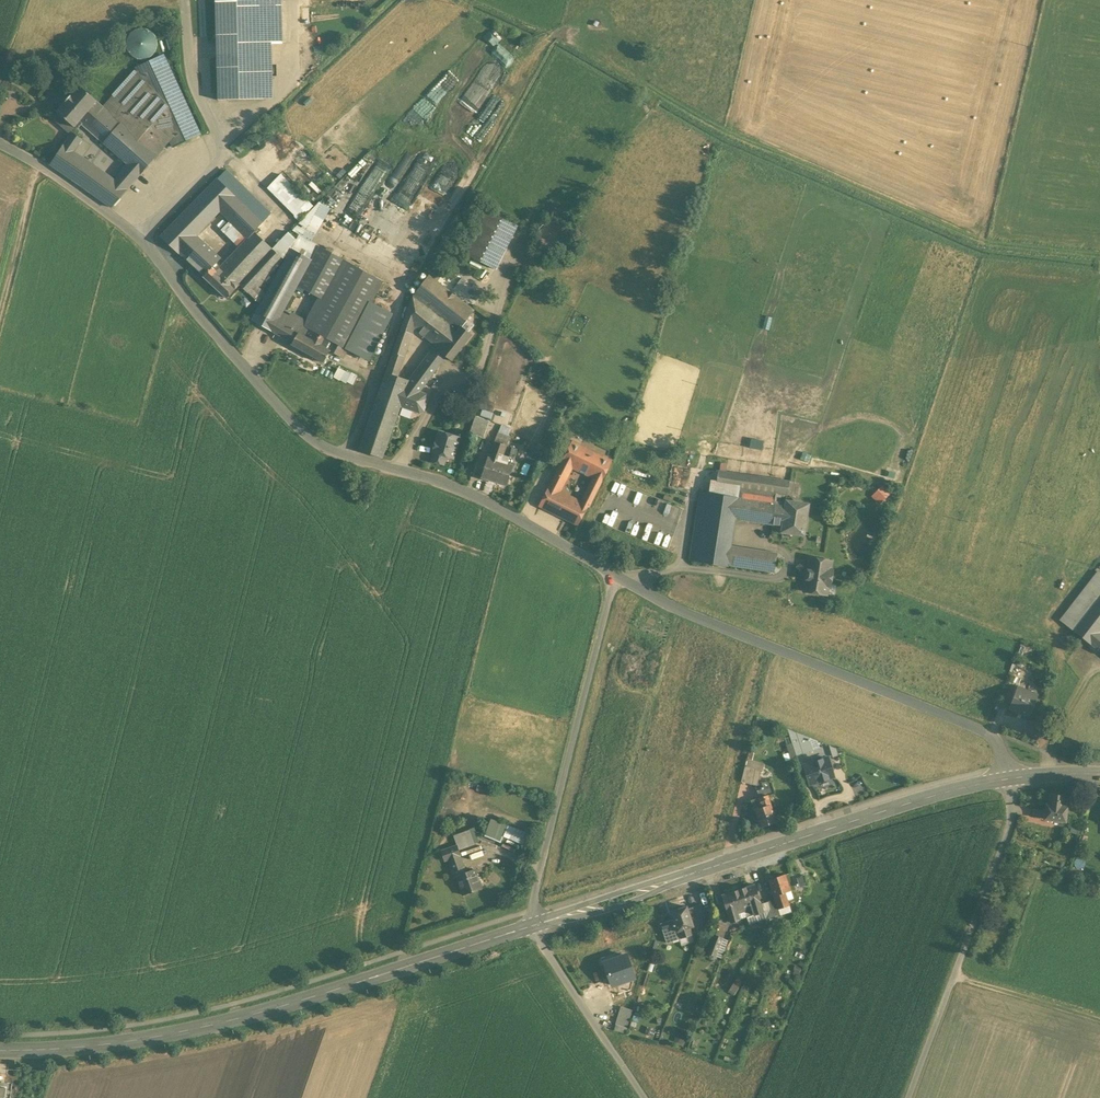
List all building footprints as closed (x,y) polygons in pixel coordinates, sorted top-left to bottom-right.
[(143,9),(164,0),(149,0),(140,4),(143,9)] [(215,1),(218,100),(274,99),(273,44),(283,44),(282,0),(250,0),(215,1)] [(129,51),(132,55),(136,57),(141,59),(146,58),(150,57),(154,53),(156,49),(158,45),(157,40),(156,35),(152,32),(148,29),(144,28),(139,28),(134,30),(130,33),(128,37),(127,42),(127,47),(129,51)] [(462,82),(502,38),(492,28),(451,72),(462,82)] [(114,43),(97,49),(100,57),(117,51),(114,43)] [(200,135),(162,55),(135,68),(136,70),(168,105),(175,135),(170,140),(174,147),(200,135)] [(168,105),(136,70),(103,107),(158,155),(170,140),(175,135),(168,105)] [(80,86),(57,112),(74,128),(77,124),(80,127),(82,124),(79,122),(97,101),(80,86)] [(103,107),(97,101),(79,122),(82,124),(107,147),(128,165),(126,168),(138,178),(158,155),(103,107)] [(70,133),(74,128),(57,112),(53,117),(70,133)] [(72,134),(52,165),(61,171),(74,153),(81,142),(82,141),(72,134)] [(107,176),(74,153),(61,171),(88,191),(88,190),(95,196),(112,207),(133,183),(121,173),(120,175),(114,182),(107,176)] [(126,168),(121,173),(133,183),(138,178),(126,168)] [(217,179),(262,223),(272,213),(227,169),(217,179)] [(114,182),(120,175),(113,170),(107,176),(114,182)] [(313,206),(310,203),(281,174),(268,188),(300,220),(313,206)] [(217,179),(203,194),(161,237),(178,254),(178,253),(195,235),(211,219),(219,211),(247,238),(253,232),(254,232),(262,223),(217,179)] [(297,240),(299,236),(313,243),(331,208),(319,202),(290,232),(297,240)] [(219,211),(211,219),(239,246),(247,238),(219,211)] [(517,227),(487,212),(465,255),(489,267),(495,270),(517,227)] [(272,213),(262,223),(254,232),(260,238),(279,220),(272,213)] [(392,242),(397,236),(393,232),(396,228),(397,228),(398,226),(392,221),(388,225),(384,221),(377,228),(392,242)] [(541,224),(537,228),(535,233),(535,239),(537,244),(540,248),(545,251),(550,252),(556,252),(560,249),(564,245),(566,240),(566,235),(565,229),(561,225),(557,222),(551,221),(546,222),(541,224)] [(239,246),(224,262),(233,270),(229,275),(243,288),(247,292),(281,258),(272,250),(260,238),(254,232),(253,232),(247,238),(239,246)] [(292,249),(297,240),(290,232),(272,250),(281,258),(285,262),(292,249)] [(185,259),(201,241),(195,235),(178,253),(185,259)] [(312,260),(320,246),(313,243),(299,236),(297,240),(292,249),(312,260)] [(201,241),(185,259),(191,264),(207,246),(201,241)] [(207,246),(191,264),(203,275),(211,267),(220,257),(207,246)] [(320,246),(312,260),(338,274),(375,295),(376,296),(383,281),(320,246)] [(285,262),(252,321),(272,331),(284,311),(298,285),(312,260),(292,249),(285,262)] [(220,257),(211,267),(216,271),(224,262),(220,257)] [(309,324),(310,325),(338,274),(312,260),(298,285),(323,298),(309,324)] [(224,262),(216,271),(211,267),(203,275),(203,276),(226,298),(237,288),(240,291),(243,288),(229,275),(233,270),(224,262)] [(446,270),(438,263),(428,276),(437,282),(438,281),(446,271),(446,270)] [(482,295),(495,270),(489,267),(476,292),(482,295)] [(446,271),(438,281),(444,286),(452,275),(446,271)] [(375,295),(338,274),(310,325),(308,329),(345,349),(375,295)] [(437,282),(428,276),(413,294),(396,345),(407,348),(411,336),(413,328),(424,337),(425,337),(436,346),(442,350),(452,337),(461,327),(462,327),(473,311),(437,282)] [(386,282),(383,288),(390,292),(394,286),(386,282)] [(376,296),(375,295),(345,349),(346,349),(376,296)] [(284,311),(272,331),(278,335),(290,314),(284,311)] [(309,324),(290,314),(278,335),(292,343),(298,333),(304,336),(308,329),(310,325),(309,324)] [(461,327),(452,337),(442,350),(440,353),(444,356),(451,361),(470,337),(471,335),(462,327),(461,327)] [(345,349),(308,329),(304,336),(298,333),(292,343),(291,345),(323,363),(330,351),(341,357),(345,349)] [(407,348),(396,345),(386,373),(397,376),(407,348)] [(429,357),(439,364),(444,356),(440,353),(442,350),(436,346),(429,357)] [(429,357),(412,381),(409,381),(401,406),(420,413),(423,411),(427,399),(425,396),(425,395),(419,393),(439,364),(429,357)] [(355,385),(360,375),(340,366),(335,376),(355,385)] [(397,376),(386,373),(359,451),(382,459),(401,406),(409,381),(397,376)] [(489,420),(476,416),(470,433),(472,434),(483,437),(489,420)] [(498,432),(509,436),(512,427),(501,423),(498,432)] [(433,453),(434,453),(447,457),(453,459),(459,436),(440,431),(433,453)] [(501,438),(507,440),(509,436),(498,432),(497,432),(494,442),(499,444),(501,438)] [(596,453),(572,441),(561,463),(571,468),(578,471),(586,455),(593,458),(596,453)] [(499,444),(494,442),(489,458),(501,462),(506,446),(499,444)] [(511,448),(507,464),(512,465),(517,449),(511,448)] [(447,457),(434,453),(431,462),(444,465),(447,457)] [(593,458),(586,455),(578,471),(587,476),(575,500),(587,506),(590,507),(612,461),(596,453),(593,458)] [(489,458),(487,457),(481,477),(497,482),(506,485),(512,465),(507,464),(501,462),(489,458)] [(571,468),(561,463),(555,475),(565,480),(571,468)] [(668,482),(684,487),(690,468),(674,463),(668,482)] [(789,481),(718,471),(716,479),(715,485),(738,488),(737,497),(734,518),(764,523),(765,515),(772,517),(776,494),(780,495),(787,496),(789,481)] [(555,475),(548,487),(559,492),(565,480),(555,475)] [(715,485),(716,479),(710,478),(708,493),(737,497),(738,488),(715,485)] [(559,492),(548,487),(539,507),(565,520),(575,500),(559,492)] [(883,487),(873,496),(880,503),(889,493),(883,487)] [(708,493),(701,492),(690,560),(726,566),(729,548),(730,546),(734,518),(737,497),(708,493)] [(786,505),(778,504),(780,495),(776,494),(772,517),(765,515),(764,523),(783,527),(786,505)] [(587,506),(575,500),(565,520),(577,526),(587,506)] [(807,505),(786,502),(786,505),(783,527),(782,532),(803,535),(807,505)] [(729,548),(752,552),(768,554),(776,555),(777,553),(730,546),(729,548)] [(726,566),(749,570),(752,552),(729,548),(726,566)] [(768,554),(752,552),(749,570),(774,574),(777,553),(776,555),(768,554)] [(832,561),(810,558),(810,559),(809,567),(808,567),(807,574),(809,574),(808,579),(807,579),(805,591),(826,594),(828,586),(831,584),(832,575),(832,572),(830,570),(832,561)] [(1060,620),(1073,630),(1099,596),(1099,573),(1098,571),(1060,620)] [(1073,630),(1083,638),(1099,651),(1099,596),(1073,630)] [(1026,689),(1017,686),(1008,708),(1029,717),(1038,697),(1025,691),(1026,689)] [(797,732),(788,729),(792,743),(797,756),(804,754),(797,732)] [(817,741),(797,732),(804,754),(820,749),(817,741)] [(797,756),(792,743),(787,744),(789,750),(788,750),(792,762),(798,760),(797,756)] [(762,763),(747,759),(745,766),(760,770),(762,763)] [(827,759),(805,766),(810,784),(832,776),(827,759)] [(760,770),(745,766),(741,782),(756,786),(760,770)] [(490,787),(478,784),(477,790),(488,793),(490,787)] [(772,786),(757,791),(759,798),(767,795),(768,796),(775,794),(772,786)] [(1066,796),(1050,794),(1049,803),(1048,803),(1047,810),(1046,817),(1045,818),(1066,821),(1068,806),(1065,805),(1066,796)] [(768,796),(767,795),(759,798),(762,807),(754,809),(760,827),(776,822),(768,796)] [(762,807),(759,798),(751,800),(754,809),(762,807)] [(1047,810),(1035,808),(1033,815),(1046,817),(1047,810)] [(532,835),(492,819),(487,829),(527,846),(532,835)] [(1081,827),(1071,826),(1071,830),(1070,832),(1079,834),(1081,827)] [(470,831),(454,836),(457,845),(459,851),(475,845),(470,831)] [(457,845),(441,850),(445,861),(449,860),(458,857),(461,856),(459,851),(457,845)] [(458,857),(449,860),(455,878),(458,878),(457,876),(464,873),(458,857)] [(464,873),(457,876),(458,878),(464,894),(480,888),(473,870),(464,873)] [(784,875),(768,880),(773,897),(784,893),(789,891),(784,875)] [(805,877),(797,880),(799,886),(807,883),(805,877)] [(755,884),(739,890),(745,907),(752,905),(754,914),(764,911),(761,904),(761,902),(755,884)] [(739,890),(722,895),(728,913),(738,910),(745,907),(739,890)] [(784,893),(773,897),(774,898),(777,908),(788,905),(784,893)] [(768,900),(768,901),(770,909),(768,916),(767,918),(779,914),(779,913),(777,908),(774,898),(768,900)] [(768,901),(761,904),(764,911),(770,909),(768,901)] [(701,904),(694,906),(694,907),(697,917),(698,919),(705,917),(701,904)] [(752,905),(745,907),(747,916),(754,914),(752,905)] [(777,908),(779,913),(789,910),(788,905),(777,908)] [(686,906),(670,911),(673,919),(670,920),(672,927),(675,926),(677,932),(678,932),(690,928),(692,927),(690,920),(686,909),(686,906)] [(694,907),(686,909),(690,920),(697,917),(694,907)] [(745,907),(738,910),(741,918),(747,916),(745,907)] [(754,914),(747,916),(749,923),(768,916),(770,909),(764,911),(754,914)] [(738,910),(728,913),(731,922),(741,918),(738,910)] [(672,927),(670,920),(661,923),(667,943),(680,939),(678,932),(677,932),(675,926),(672,927)] [(690,928),(678,932),(680,939),(692,935),(690,928)] [(769,930),(764,928),(761,937),(766,939),(769,930)] [(715,935),(708,953),(716,956),(723,938),(715,935)] [(723,938),(716,956),(721,958),(728,940),(723,938)] [(624,956),(604,964),(613,985),(632,977),(624,956)] [(736,978),(730,991),(736,993),(741,980),(736,978)] [(632,1010),(621,1006),(616,1024),(617,1024),(627,1028),(632,1010)] [(627,1028),(617,1024),(615,1030),(625,1033),(627,1028)] [(646,1032),(654,1035),(656,1028),(648,1025),(646,1032)] [(683,1042),(687,1029),(679,1027),(676,1040),(683,1042)]
